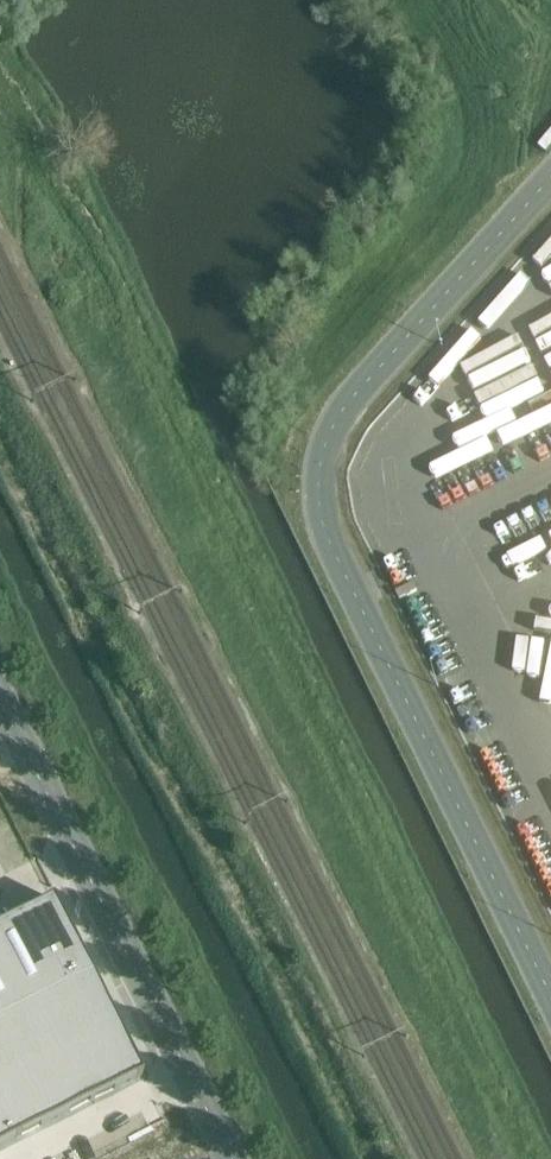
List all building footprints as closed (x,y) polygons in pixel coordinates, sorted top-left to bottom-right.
[(0,924),(0,1147),(142,1075),(127,1045),(93,978),(53,898),(0,924)]
